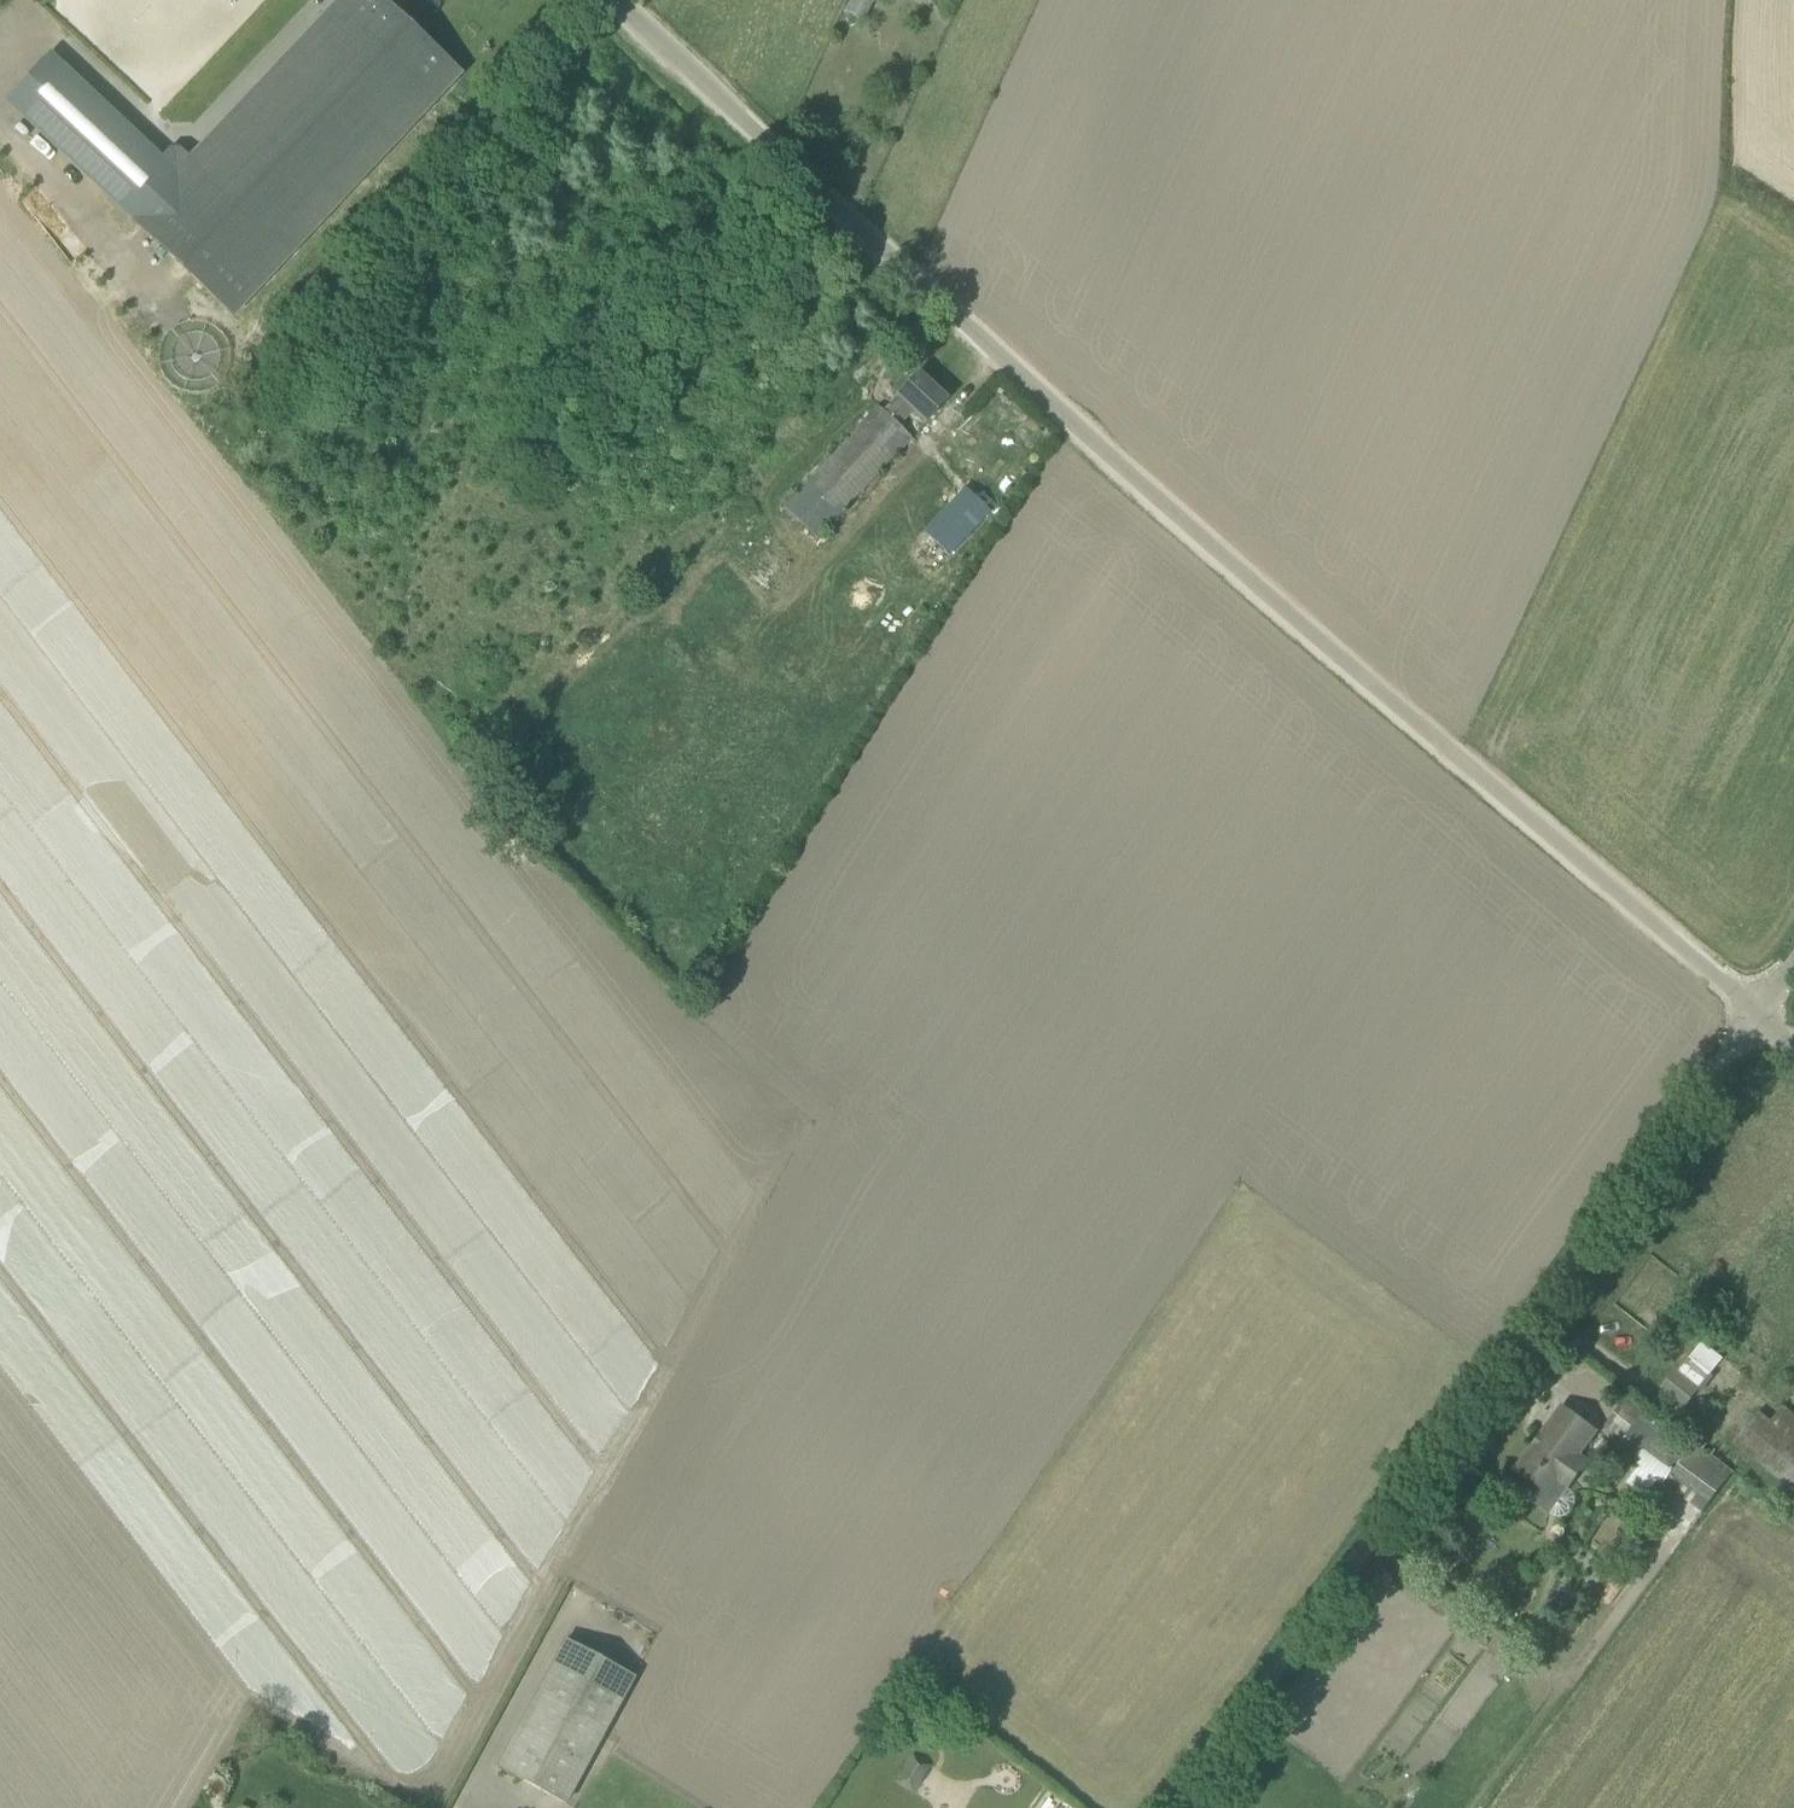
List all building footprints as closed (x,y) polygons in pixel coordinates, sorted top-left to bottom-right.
[(232,313),(458,73),(380,0),(343,0),(135,222),(232,313)] [(926,422),(946,400),(918,374),(883,412),(876,406),(831,455),(814,441),(766,493),(818,541),(912,438),(911,438),(926,422)] [(1663,1388),(1686,1406),(1698,1391),(1675,1373),(1663,1388)] [(1783,1407),(1771,1423),(1759,1414),(1735,1444),(1793,1491),(1793,1416),(1783,1407)] [(1595,1431),(1563,1408),(1541,1438),(1545,1441),(1540,1448),(1536,1445),(1518,1470),(1531,1481),(1522,1493),(1541,1507),(1560,1481),(1569,1488),(1588,1462),(1578,1455),(1595,1431)] [(1644,1502),(1658,1483),(1664,1487),(1671,1477),(1710,1505),(1734,1472),(1702,1449),(1694,1443),(1689,1450),(1640,1415),(1614,1452),(1637,1468),(1623,1487),(1644,1502)] [(566,1804),(598,1745),(635,1677),(565,1639),(497,1766),(566,1804)]
